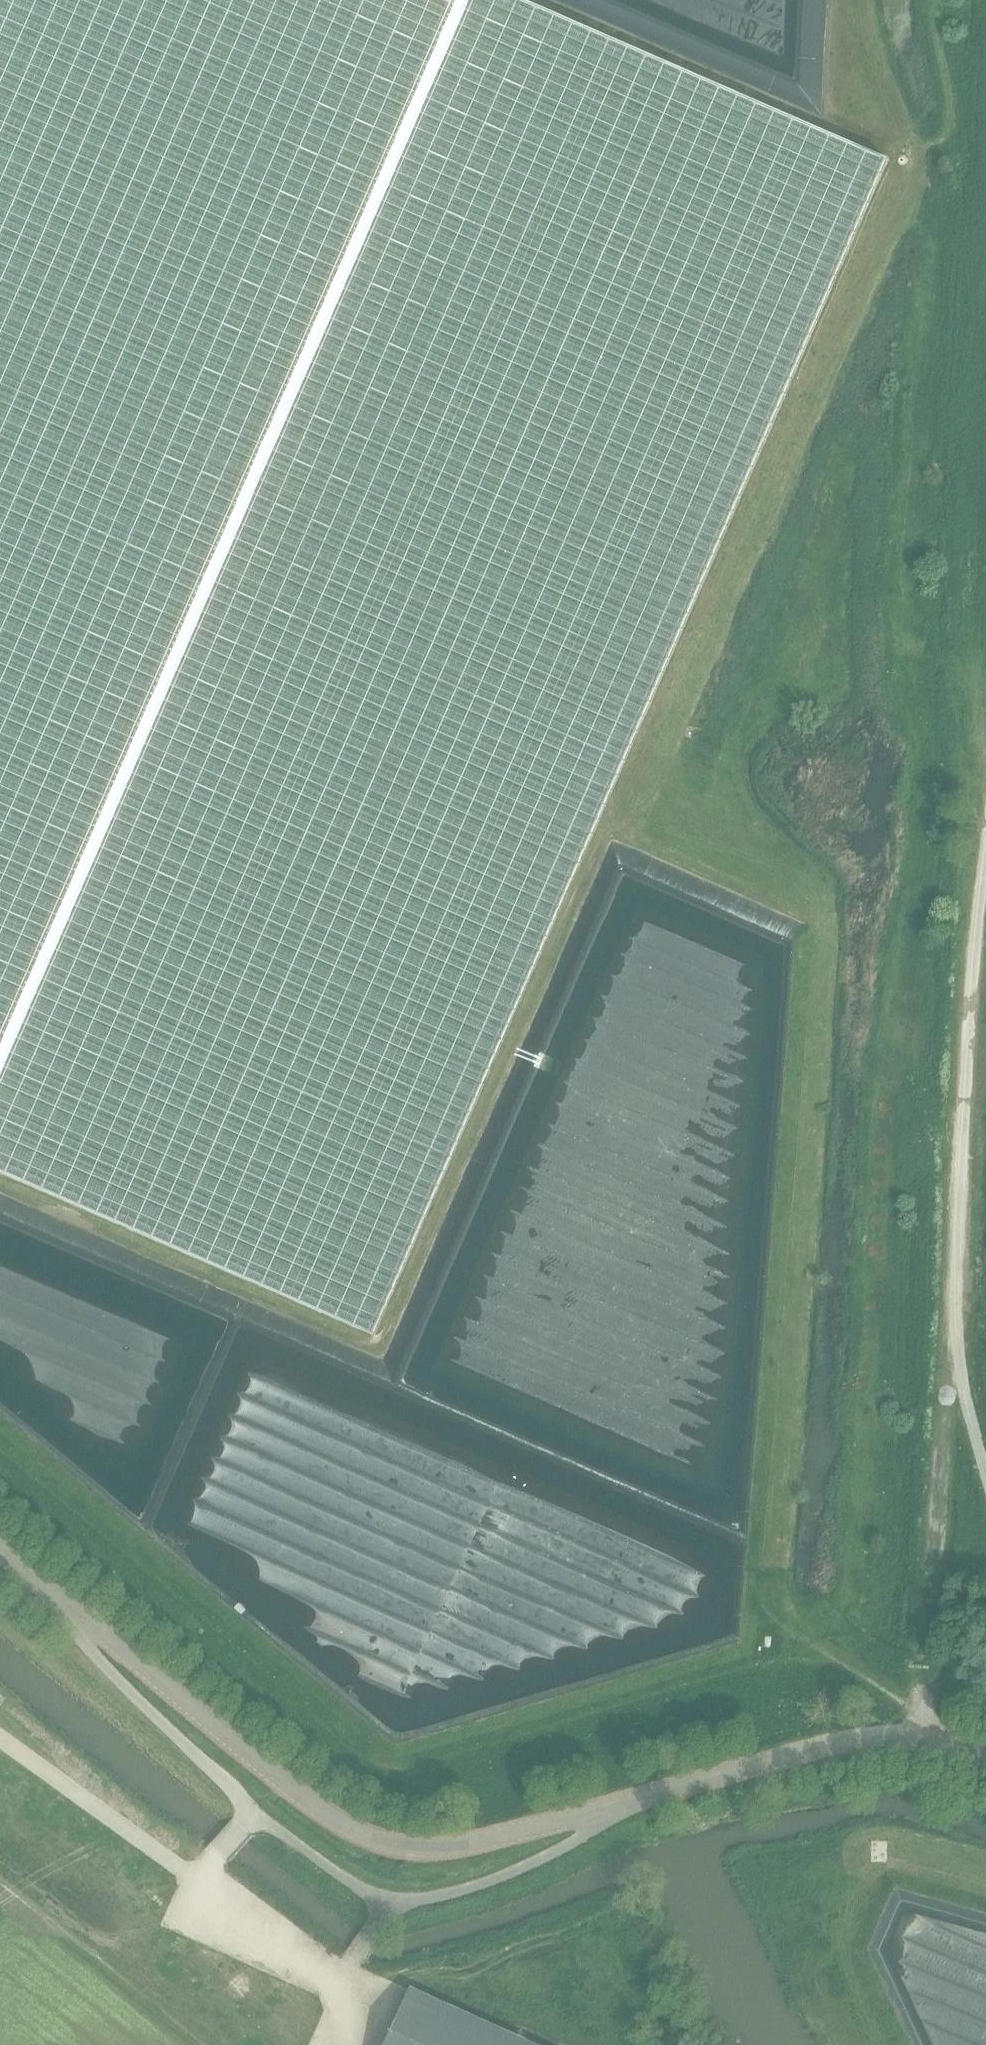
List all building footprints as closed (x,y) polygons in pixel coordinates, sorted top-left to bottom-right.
[(373,1335),(886,160),(520,0),(0,0),(0,1173),(373,1335)] [(410,1987),(383,2044),(539,2044),(410,1987)]
